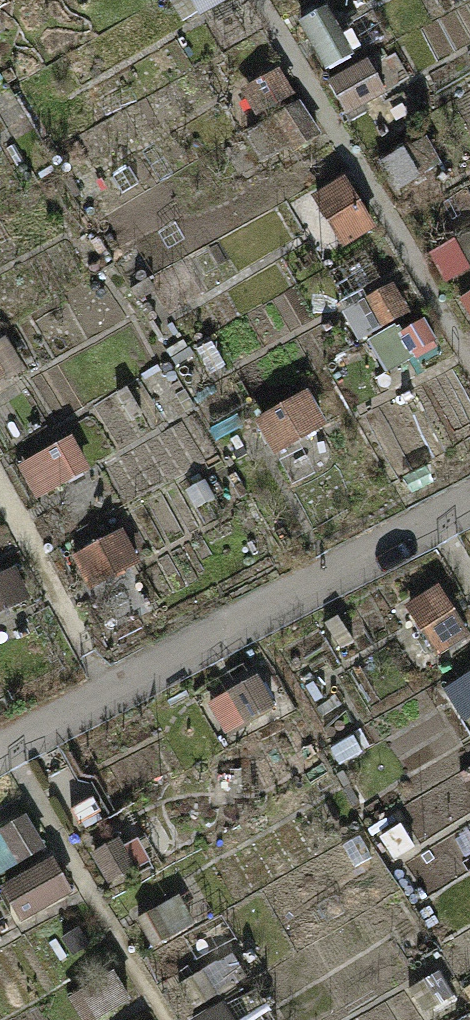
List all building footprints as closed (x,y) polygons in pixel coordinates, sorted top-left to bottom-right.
[(347,117),(387,103),(374,69),(335,83),(347,117)] [(344,176),(314,196),(349,248),(379,229),(344,176)] [(28,372),(11,340),(0,346),(0,386),(28,372)] [(306,395),(257,424),(274,454),(323,424),(306,395)] [(45,453),(26,464),(40,489),(59,478),(45,453)] [(119,529),(70,558),(88,588),(137,559),(119,529)] [(0,573),(0,613),(29,597),(12,566),(0,573)] [(426,663),(469,636),(469,632),(444,591),(399,619),(426,663)] [(257,676),(208,705),(226,734),(275,705),(257,676)] [(0,834),(0,874),(43,849),(25,819),(0,834)] [(51,860),(2,889),(20,919),(69,890),(51,860)] [(179,893),(134,921),(153,951),(197,923),(179,893)] [(66,999),(79,1019),(98,1019),(133,999),(115,969),(66,999)] [(196,1018),(197,1019),(265,1019),(248,989),(196,1018)]
